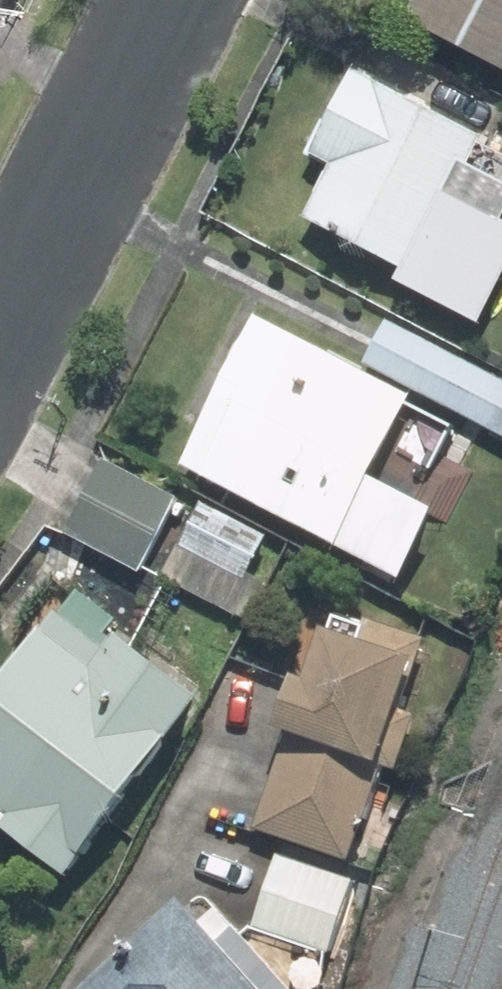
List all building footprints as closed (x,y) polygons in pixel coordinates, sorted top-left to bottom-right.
[(397,28),(501,84),(501,0),(412,0),(397,28)] [(346,80),(303,165),(324,175),(297,228),(443,302),(477,235),(488,241),(501,214),(501,193),(465,174),(479,148),(346,80)] [(381,324),(356,372),(495,441),(501,427),(501,386),(381,324)] [(249,331),(174,479),(394,590),(430,519),(410,509),(448,432),(249,331)] [(102,464),(60,540),(134,580),(176,504),(102,464)] [(191,568),(177,595),(246,631),(267,590),(247,580),(266,544),(198,508),(171,558),(191,568)] [(55,889),(195,709),(56,601),(0,672),(0,847),(55,889)] [(249,838),(345,869),(376,775),(370,773),(405,667),(311,637),(295,684),(282,680),(262,742),(279,747),(249,838)] [(273,860),(245,935),(325,964),(353,889),(273,860)] [(81,988),(283,988),(213,913),(194,929),(172,905),(81,988)]
